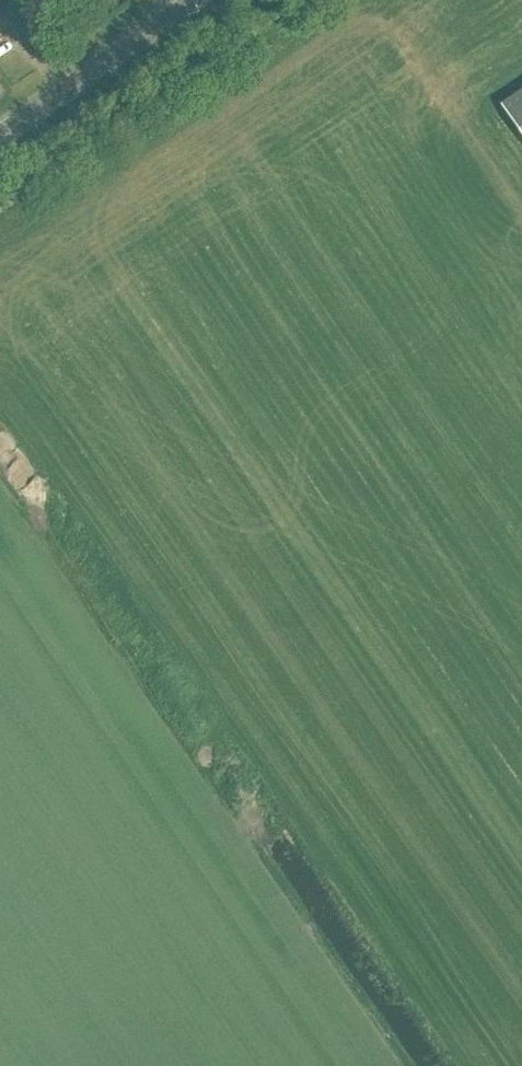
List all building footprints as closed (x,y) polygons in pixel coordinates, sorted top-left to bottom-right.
[(503,109),(521,136),(521,96),(503,109)]
